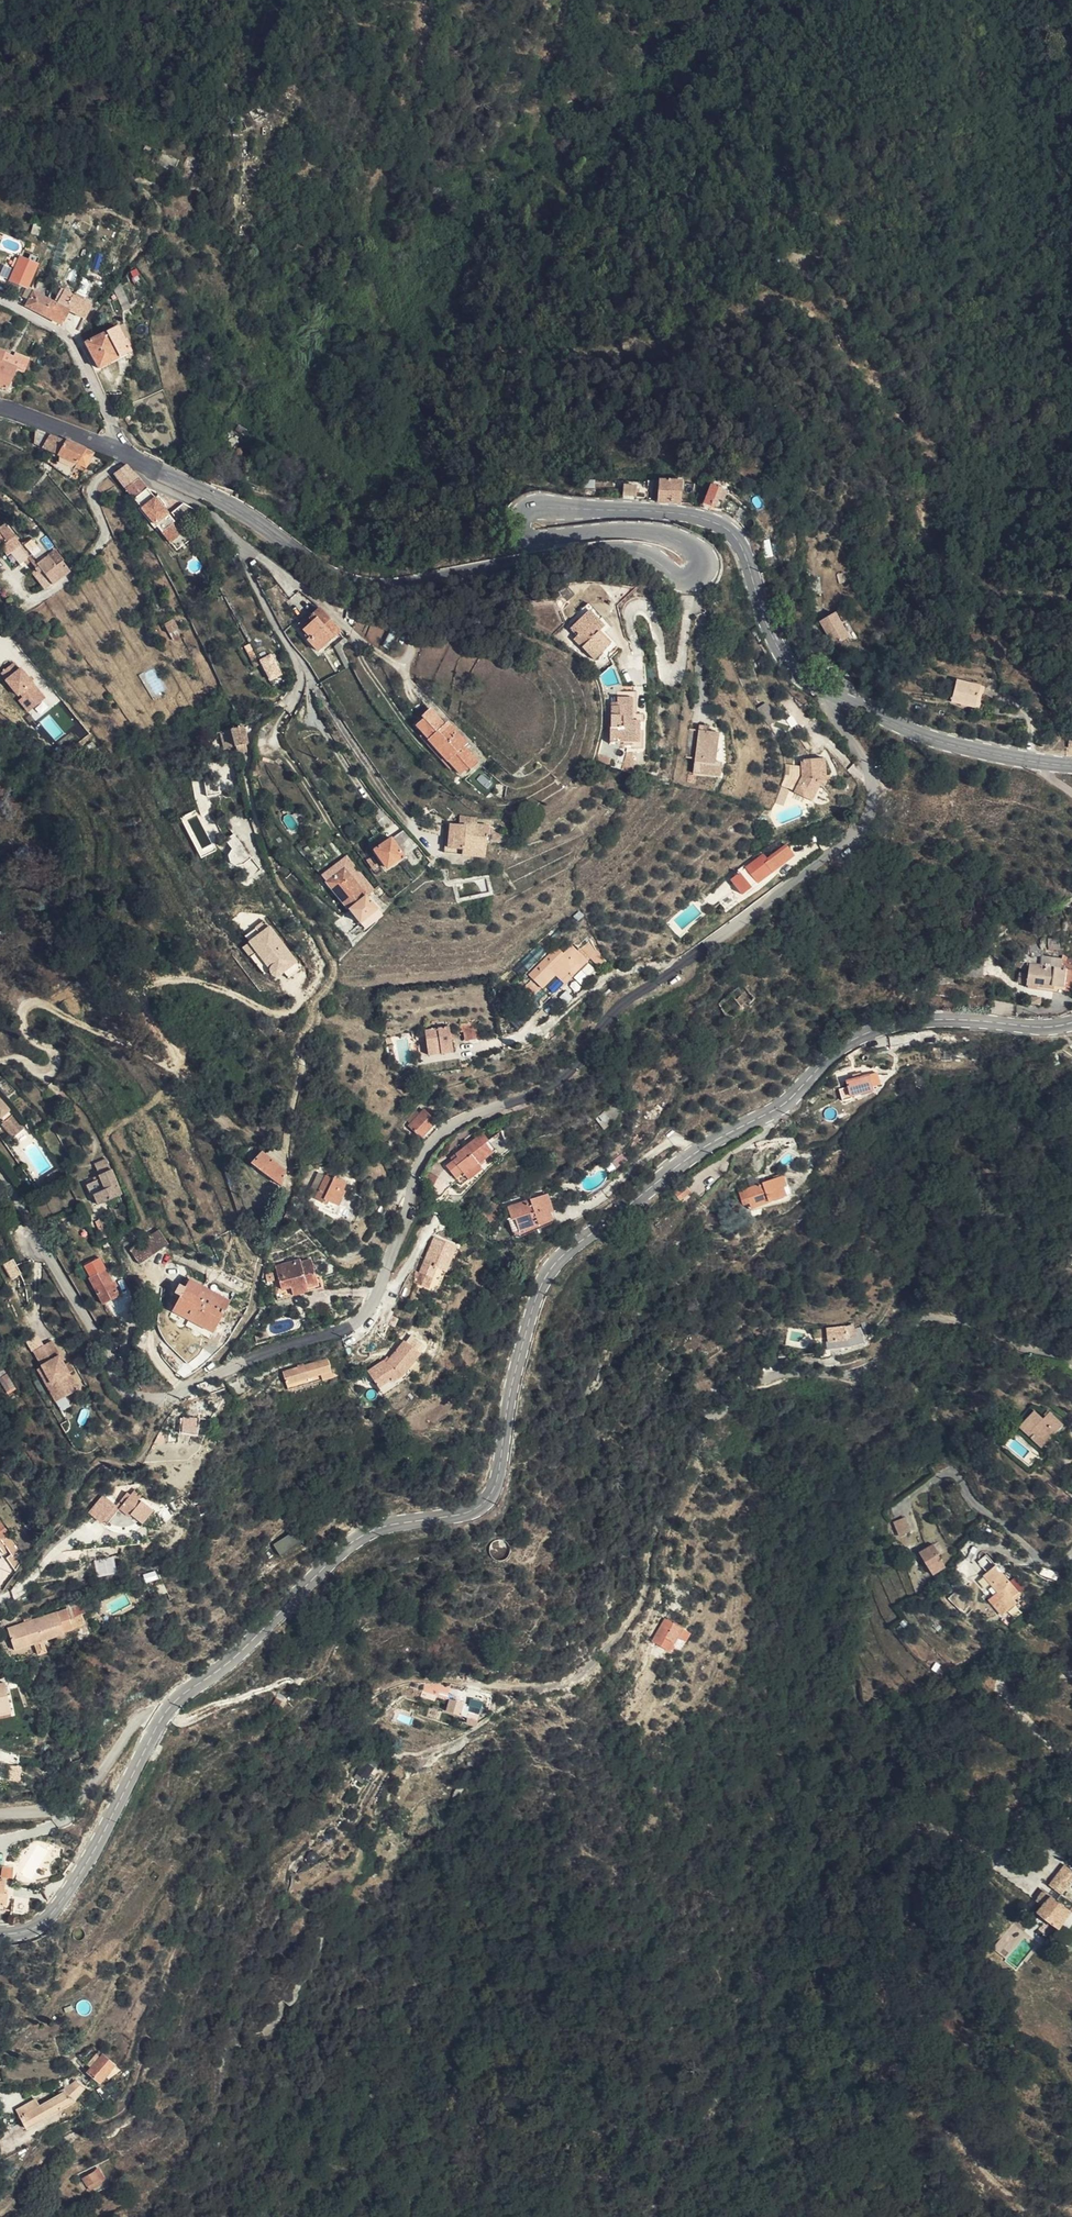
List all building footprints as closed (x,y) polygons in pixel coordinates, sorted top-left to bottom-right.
[(33,260),(25,257),(22,263),(30,267),(33,260)] [(15,260),(4,283),(13,286),(20,290),(30,267),(22,263),(15,260)] [(133,283),(141,280),(138,268),(130,271),(133,283)] [(13,286),(4,283),(2,288),(10,291),(10,290),(11,291),(13,286)] [(27,293),(19,307),(56,326),(64,310),(80,319),(90,300),(88,298),(84,304),(54,288),(46,301),(26,292),(27,293)] [(114,326),(111,328),(79,344),(93,370),(124,353),(117,339),(120,337),(114,326)] [(1,389),(11,368),(0,362),(0,389),(1,389)] [(63,444),(33,432),(31,445),(57,456),(53,468),(69,477),(71,473),(67,471),(71,462),(85,468),(90,455),(81,451),(81,450),(63,443),(63,444)] [(122,466),(110,477),(132,502),(145,491),(122,466)] [(654,501),(662,502),(665,483),(657,482),(654,501)] [(628,483),(627,495),(639,498),(641,485),(628,483)] [(662,502),(679,504),(681,485),(665,483),(662,502)] [(708,484),(707,487),(717,490),(713,505),(715,506),(717,498),(723,499),(726,489),(708,484)] [(679,504),(691,504),(693,486),(681,485),(679,504)] [(707,487),(702,505),(712,507),(713,505),(717,490),(707,487)] [(110,503),(118,498),(111,488),(103,493),(110,503)] [(160,534),(173,523),(145,491),(132,502),(160,534)] [(181,528),(197,516),(182,507),(169,516),(181,528)] [(160,534),(166,540),(169,544),(182,533),(173,523),(160,534)] [(6,555),(16,547),(0,527),(0,542),(2,544),(0,546),(0,556),(2,558),(6,555)] [(33,538),(24,544),(34,559),(43,553),(33,538)] [(16,547),(6,555),(16,566),(26,559),(16,547)] [(54,569),(60,564),(52,553),(45,558),(54,569)] [(49,587),(57,580),(51,572),(54,569),(45,558),(34,568),(36,570),(49,587)] [(812,561),(804,559),(802,568),(811,570),(812,561)] [(66,572),(60,564),(54,569),(51,572),(57,580),(66,572)] [(42,591),(49,587),(36,570),(29,576),(42,591)] [(832,595),(825,597),(833,623),(835,630),(842,627),(832,595)] [(833,623),(825,597),(809,602),(817,628),(833,623)] [(609,650),(617,643),(601,627),(607,621),(587,601),(576,612),(580,616),(570,626),(577,634),(574,638),(593,658),(605,647),(609,650)] [(311,628),(319,640),(332,628),(311,604),(305,611),(308,616),(305,619),(311,628)] [(311,647),(319,640),(311,628),(305,619),(301,624),(306,630),(300,636),(311,647)] [(167,636),(175,632),(170,622),(162,626),(167,636)] [(258,659),(269,682),(283,675),(272,653),(258,659)] [(41,701),(17,671),(16,672),(11,665),(0,674),(0,678),(3,682),(2,683),(14,698),(16,696),(19,700),(28,711),(41,701)] [(153,668),(139,675),(151,698),(165,690),(153,668)] [(956,676),(952,689),(950,698),(973,705),(975,698),(980,684),(956,676)] [(635,714),(635,691),(617,690),(616,702),(612,702),(611,727),(610,727),(610,742),(620,742),(620,747),(642,747),(644,714),(635,714)] [(19,700),(15,703),(24,715),(28,711),(19,700)] [(760,712),(770,726),(778,721),(769,706),(760,712)] [(445,730),(427,712),(420,718),(422,720),(415,728),(426,741),(425,743),(445,764),(446,762),(459,775),(466,769),(468,771),(476,764),(458,744),(460,741),(448,727),(445,730)] [(55,741),(65,733),(49,714),(39,722),(55,741)] [(246,745),(241,729),(240,728),(237,728),(229,731),(234,748),(243,745),(246,745)] [(719,734),(714,733),(705,732),(699,731),(689,730),(685,757),(695,759),(693,774),(711,776),(719,777),(721,765),(714,764),(716,750),(719,734)] [(234,748),(229,731),(218,735),(223,752),(234,748)] [(1063,737),(1062,745),(1071,745),(1071,738),(1063,737)] [(246,753),(243,745),(234,748),(236,755),(246,753)] [(823,786),(823,761),(800,761),(799,777),(791,793),(807,803),(816,788),(819,790),(823,786)] [(193,804),(212,799),(209,784),(190,789),(193,804)] [(442,854),(483,857),(486,828),(474,827),(473,829),(444,826),(442,854)] [(248,860),(238,832),(228,835),(232,846),(227,851),(226,859),(232,864),(240,863),(248,860)] [(402,857),(388,839),(372,851),(386,869),(402,857)] [(790,861),(783,852),(767,865),(761,859),(729,885),(740,900),(790,861)] [(335,861),(325,869),(332,876),(341,867),(335,861)] [(325,883),(348,908),(365,894),(341,867),(332,876),(325,883)] [(365,894),(348,908),(360,921),(377,907),(365,894)] [(377,907),(360,921),(365,927),(381,912),(377,907)] [(269,921),(246,936),(274,978),(297,963),(269,921)] [(590,940),(580,947),(594,968),(604,961),(590,940)] [(530,972),(538,982),(553,971),(560,979),(561,980),(587,961),(574,943),(564,950),(559,944),(527,968),(530,972)] [(29,975),(37,968),(30,960),(22,967),(29,975)] [(1027,968),(1026,977),(1026,988),(1048,990),(1048,987),(1062,988),(1062,986),(1063,971),(1027,968)] [(553,971),(538,982),(544,991),(560,979),(553,971)] [(1071,971),(1063,971),(1062,986),(1070,989),(1071,971)] [(526,990),(538,982),(530,972),(519,981),(526,990)] [(1026,988),(1026,977),(1016,977),(1016,988),(1026,988)] [(737,986),(713,1007),(727,1023),(751,1003),(737,986)] [(424,1029),(427,1048),(441,1046),(442,1052),(453,1051),(449,1026),(424,1029)] [(475,1039),(476,1030),(464,1029),(464,1039),(475,1039)] [(836,1103),(859,1096),(855,1081),(832,1088),(836,1103)] [(1,1124),(11,1116),(0,1103),(0,1123),(1,1124)] [(415,1140),(430,1125),(419,1111),(403,1127),(415,1140)] [(442,1170),(450,1181),(457,1175),(459,1177),(473,1166),(487,1155),(479,1145),(481,1142),(476,1135),(450,1157),(452,1161),(448,1164),(442,1170)] [(479,1145),(487,1155),(490,1152),(481,1142),(479,1145)] [(279,1187),(281,1168),(259,1150),(256,1152),(250,1163),(279,1187)] [(477,1172),(474,1167),(473,1166),(459,1177),(457,1175),(450,1181),(456,1188),(463,1182),(477,1172)] [(105,1188),(115,1183),(110,1171),(98,1175),(100,1179),(105,1188)] [(417,1188),(426,1195),(434,1181),(425,1175),(417,1188)] [(313,1199),(320,1202),(322,1198),(326,1200),(336,1205),(341,1191),(339,1190),(342,1182),(331,1177),(330,1180),(321,1176),(313,1199)] [(110,1200),(110,1199),(105,1188),(100,1179),(93,1182),(85,1185),(90,1197),(93,1196),(97,1206),(110,1200)] [(779,1193),(776,1182),(732,1197),(736,1209),(743,1207),(745,1214),(779,1202),(777,1194),(779,1193)] [(110,1199),(120,1195),(115,1183),(105,1188),(110,1199)] [(684,1196),(678,1189),(668,1198),(673,1205),(684,1196)] [(544,1196),(506,1209),(510,1222),(513,1221),(517,1231),(549,1221),(547,1214),(550,1213),(544,1196)] [(137,1263),(165,1241),(155,1227),(127,1248),(137,1263)] [(437,1239),(422,1276),(435,1281),(440,1270),(449,1274),(459,1249),(437,1239)] [(4,1264),(11,1279),(21,1274),(13,1259),(4,1264)] [(298,1265),(298,1261),(275,1270),(282,1291),(275,1294),(278,1302),(317,1288),(308,1261),(298,1265)] [(117,1295),(102,1269),(86,1278),(101,1305),(117,1295)] [(435,1281),(422,1276),(418,1286),(430,1292),(435,1281)] [(211,1334),(227,1304),(186,1282),(170,1311),(211,1334)] [(854,1327),(853,1324),(823,1328),(826,1349),(847,1347),(864,1342),(860,1326),(854,1327)] [(26,1342),(30,1350),(43,1345),(39,1336),(26,1342)] [(383,1360),(367,1370),(377,1386),(391,1377),(393,1380),(402,1375),(408,1370),(421,1356),(407,1342),(386,1363),(383,1360)] [(184,1360),(167,1343),(159,1352),(166,1360),(169,1356),(178,1365),(184,1360)] [(60,1391),(71,1405),(85,1394),(74,1379),(67,1370),(52,1350),(35,1363),(58,1392),(60,1391)] [(280,1372),(283,1384),(317,1374),(318,1379),(328,1376),(324,1359),(280,1372)] [(11,1385),(0,1367),(0,1385),(3,1391),(11,1385)] [(67,1370),(74,1379),(77,1377),(70,1368),(67,1370)] [(317,1374),(283,1384),(284,1389),(318,1379),(317,1374)] [(391,1377),(377,1386),(381,1392),(395,1384),(393,1380),(391,1377)] [(66,1408),(71,1405),(60,1391),(58,1392),(56,1394),(66,1408)] [(1037,1438),(1047,1448),(1065,1431),(1052,1416),(1045,1423),(1037,1415),(1021,1431),(1033,1442),(1037,1438)] [(198,1433),(197,1417),(181,1417),(181,1434),(198,1433)] [(1043,1453),(1047,1448),(1037,1438),(1033,1442),(1043,1453)] [(123,1492),(102,1519),(106,1522),(112,1526),(117,1527),(124,1526),(130,1524),(136,1521),(138,1523),(149,1509),(137,1500),(135,1503),(133,1502),(137,1497),(129,1491),(127,1495),(123,1492)] [(897,1541),(908,1537),(903,1524),(892,1528),(897,1541)] [(273,1545),(279,1555),(298,1543),(292,1533),(273,1545)] [(499,1560),(508,1547),(497,1540),(488,1552),(499,1560)] [(918,1559),(925,1570),(937,1561),(939,1560),(932,1549),(918,1559)] [(94,1560),(97,1576),(116,1573),(114,1557),(94,1560)] [(937,1561),(925,1570),(932,1580),(944,1571),(937,1561)] [(983,1577),(997,1595),(1002,1600),(1000,1602),(993,1607),(1002,1618),(1016,1606),(1013,1600),(1019,1595),(1018,1594),(1023,1590),(999,1561),(994,1565),(995,1566),(983,1577)] [(154,1584),(162,1580),(158,1573),(151,1576),(154,1584)] [(680,1637),(692,1614),(674,1605),(662,1627),(680,1637)] [(95,1612),(94,1607),(83,1610),(84,1615),(95,1612)] [(61,1632),(72,1629),(69,1620),(66,1610),(56,1613),(55,1612),(5,1627),(12,1649),(62,1634),(61,1632)] [(69,1620),(72,1629),(83,1625),(80,1616),(69,1620)] [(8,1709),(0,1679),(0,1711),(8,1709)] [(440,1702),(436,1713),(449,1718),(465,1721),(468,1713),(440,1702)] [(368,1780),(375,1767),(364,1762),(357,1774),(368,1780)] [(1047,1884),(1061,1895),(1071,1882),(1071,1871),(1064,1864),(1047,1884)] [(1033,1905),(1036,1908),(1043,1896),(1040,1893),(1033,1905)] [(1054,1902),(1058,1897),(1053,1894),(1049,1900),(1054,1902)] [(1058,1897),(1054,1902),(1049,1900),(1043,1896),(1036,1908),(1039,1910),(1036,1916),(1059,1930),(1071,1906),(1071,1905),(1058,1897)] [(835,1951),(821,1940),(813,1951),(827,1962),(835,1951)] [(114,2067),(101,2057),(88,2075),(100,2084),(106,2076),(110,2072),(114,2067)] [(74,2084),(65,2096),(74,2105),(85,2093),(74,2084)] [(74,2105),(65,2096),(64,2097),(61,2095),(18,2117),(25,2131),(75,2106),(74,2105)] [(105,2171),(88,2181),(94,2189),(96,2192),(109,2185),(108,2183),(111,2181),(105,2171)]
